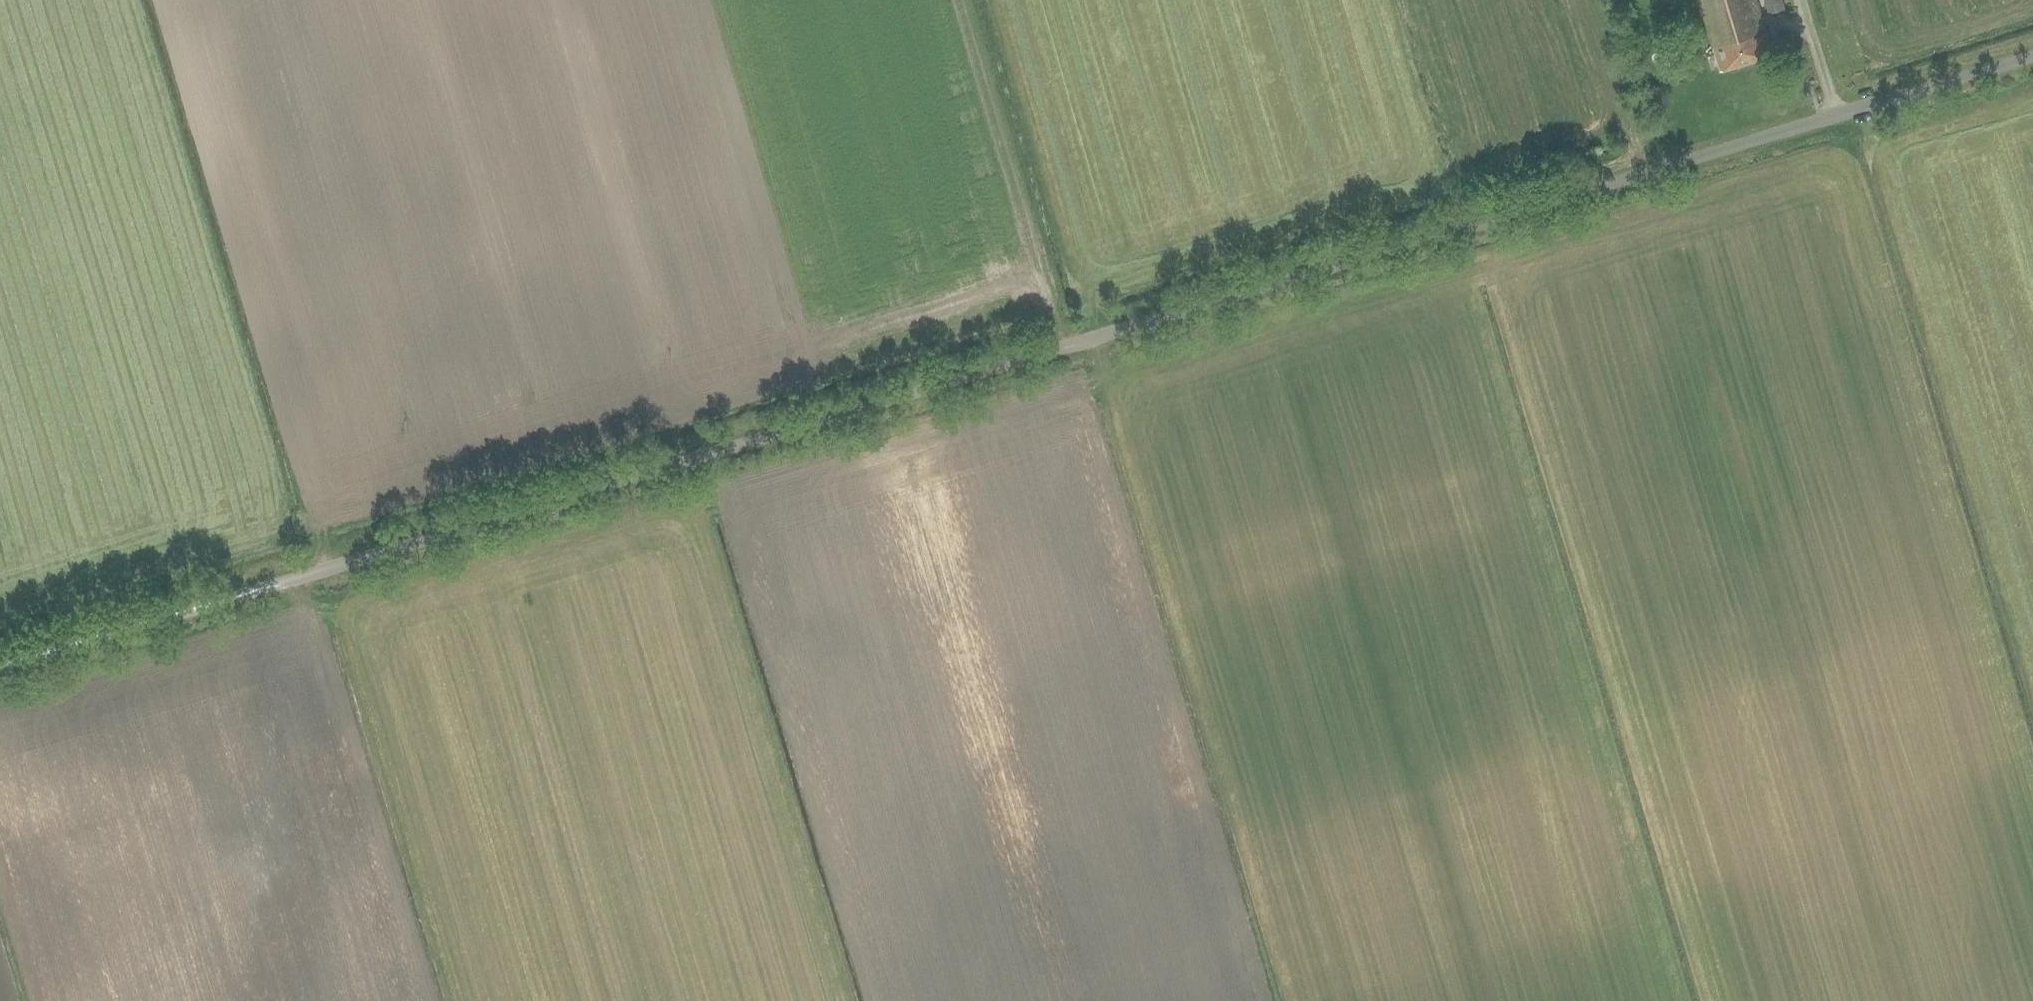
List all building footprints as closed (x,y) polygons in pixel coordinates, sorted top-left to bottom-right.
[(1721,71),(1774,55),(1763,16),(1758,0),(1700,0),(1721,71)] [(1770,14),(1787,9),(1784,0),(1765,0),(1770,14)]
